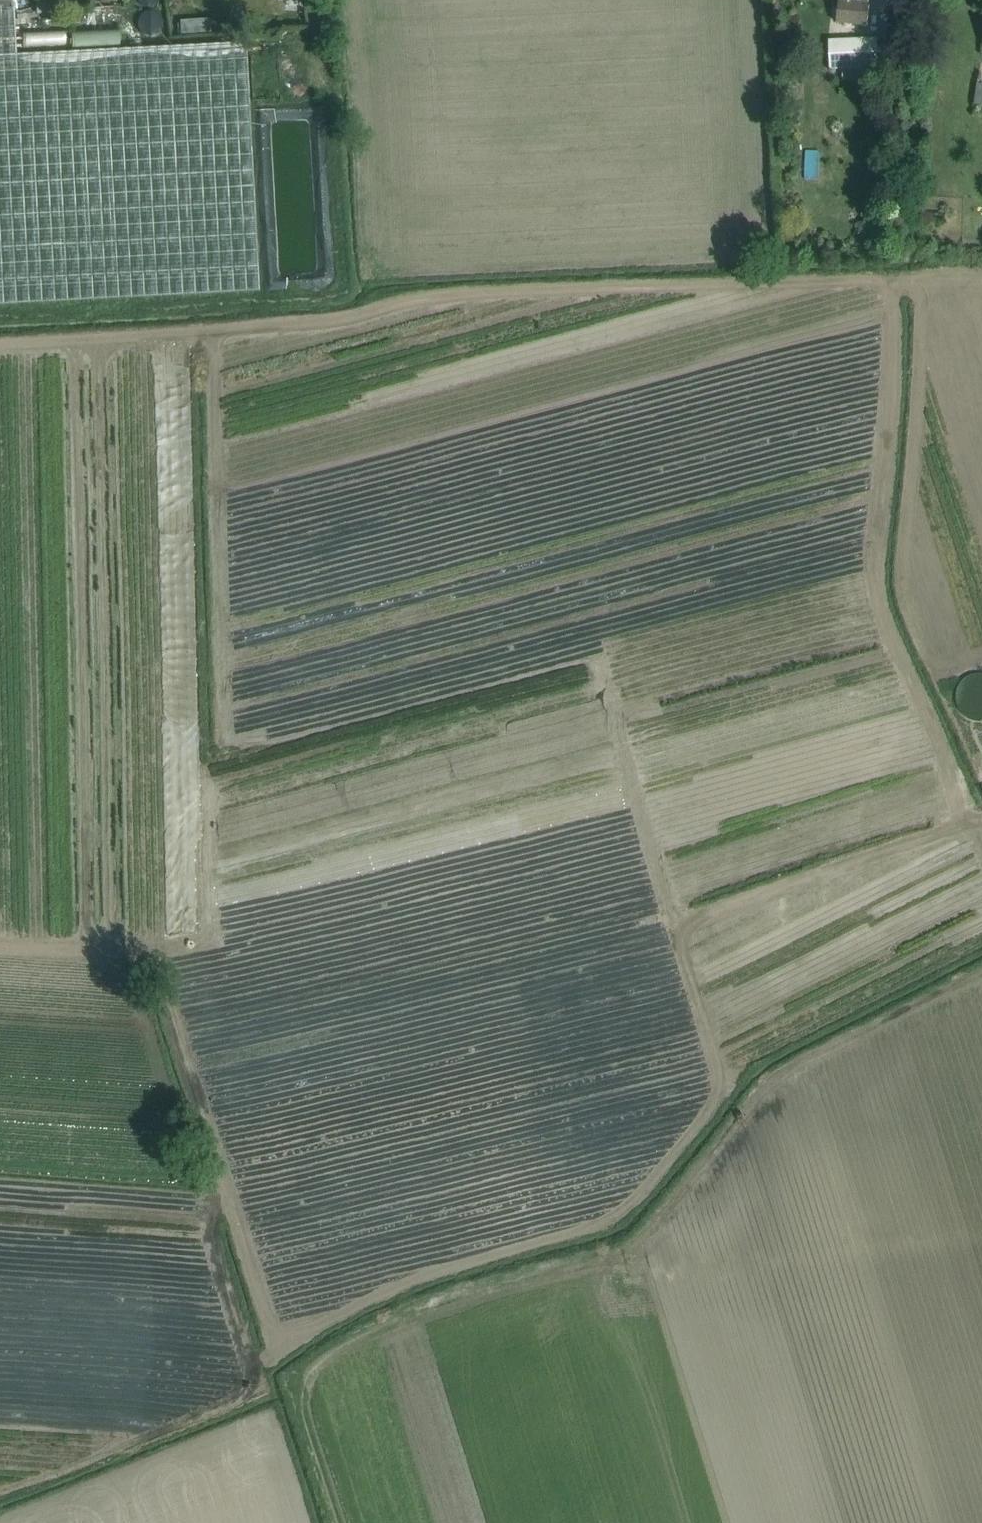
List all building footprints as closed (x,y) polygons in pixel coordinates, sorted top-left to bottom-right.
[(246,43),(16,55),(13,8),(10,8),(10,0),(0,0),(0,306),(259,292),(246,43)] [(48,12),(46,0),(31,0),(33,15),(48,12)] [(841,2),(837,2),(836,22),(866,25),(868,5),(863,4),(864,0),(841,0),(841,2)] [(190,21),(180,21),(181,35),(191,34),(190,21)] [(135,30),(88,31),(89,40),(135,39),(135,30)] [(828,40),(830,68),(891,66),(890,37),(828,40)]
